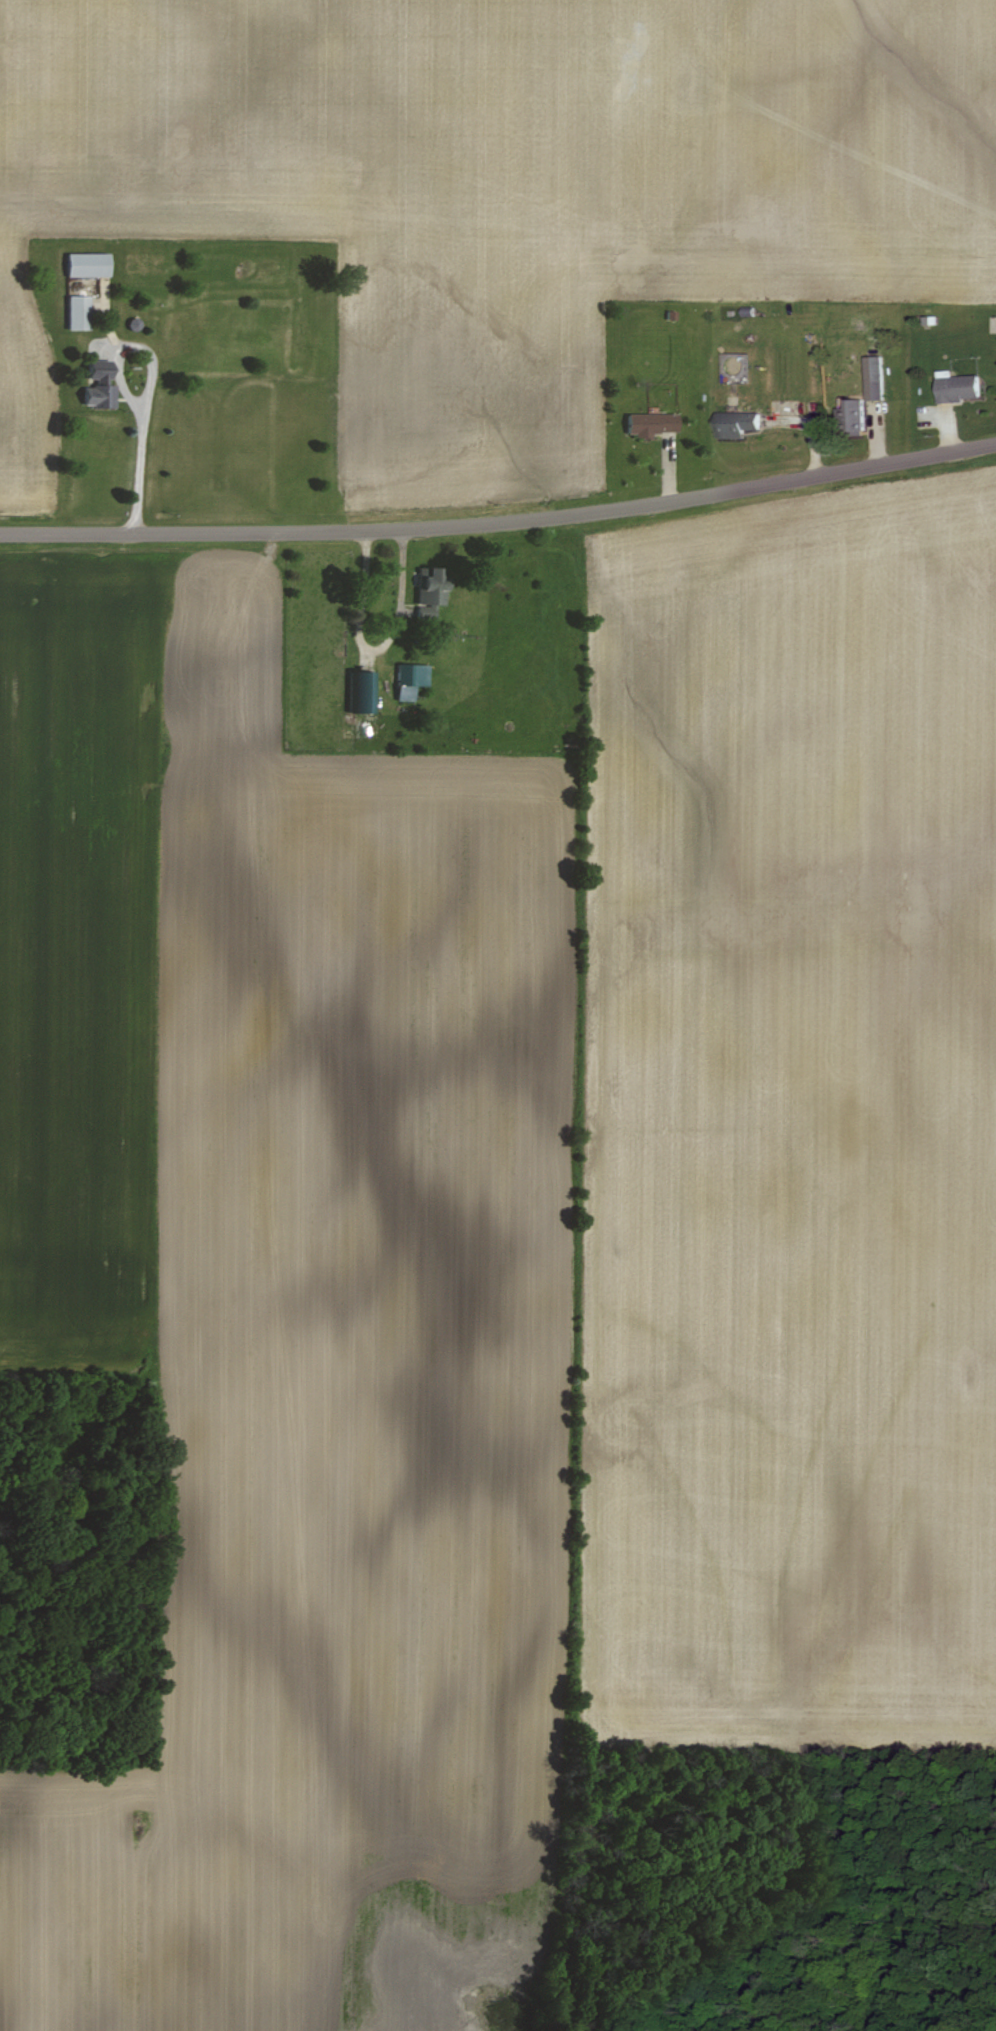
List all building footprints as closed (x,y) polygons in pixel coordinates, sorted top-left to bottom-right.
[(68,253),(68,277),(110,276),(110,253),(68,253)] [(69,330),(90,330),(90,296),(69,296),(69,330)] [(886,400),(885,356),(867,357),(869,400),(886,400)] [(116,408),(117,385),(110,385),(110,362),(90,362),(89,386),(85,386),(85,407),(116,408)] [(941,402),(984,400),(983,375),(955,377),(955,371),(940,371),(941,402)] [(868,431),(869,399),(841,398),(840,420),(850,421),(850,430),(868,431)] [(747,438),(747,429),(762,429),(762,413),(720,412),(720,438),(747,438)] [(679,432),(678,413),(628,415),(628,437),(653,437),(652,432),(679,432)] [(442,568),(429,568),(428,576),(421,576),(420,613),(432,613),(432,604),(445,604),(446,584),(442,584),(442,568)] [(415,701),(416,686),(430,686),(430,665),(399,664),(397,700),(415,701)] [(376,672),(352,672),(351,713),(375,714),(376,672)]
